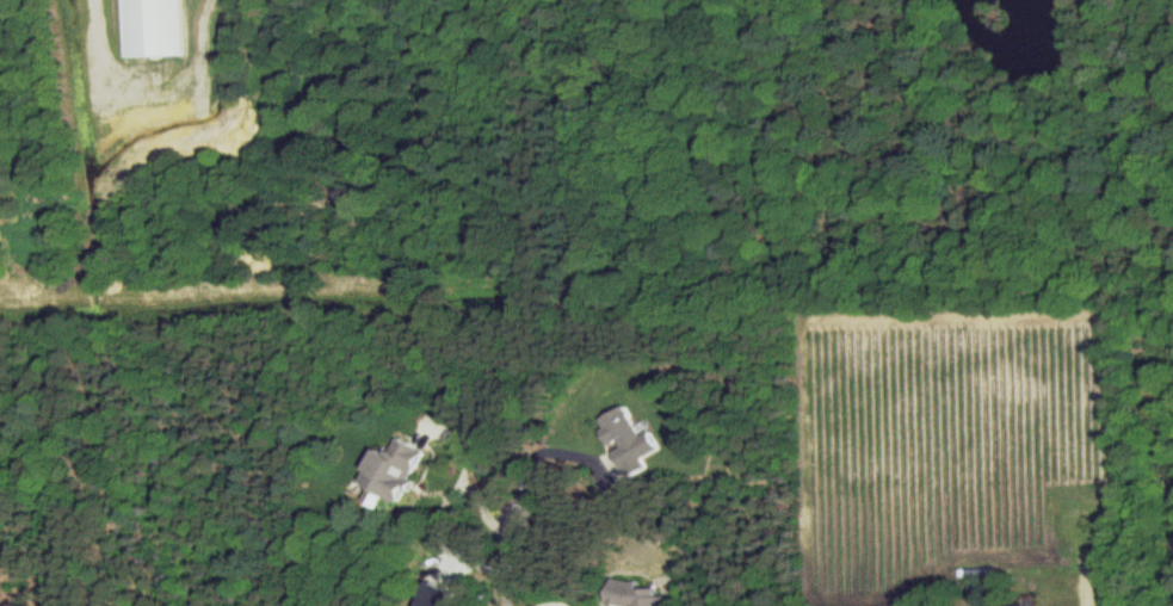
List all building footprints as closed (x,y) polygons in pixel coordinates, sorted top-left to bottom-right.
[(122,59),(183,57),(181,0),(120,0),(122,59)] [(640,437),(628,407),(601,418),(606,429),(603,431),(610,449),(614,448),(626,479),(650,469),(645,458),(661,451),(653,432),(640,437)] [(426,452),(398,438),(390,455),(377,449),(360,482),(372,489),(366,502),(381,510),(386,498),(400,505),(426,452)] [(451,582),(433,573),(418,605),(440,605),(451,582)] [(667,597),(658,597),(659,589),(639,588),(639,581),(610,580),(610,605),(666,605),(667,597)]
